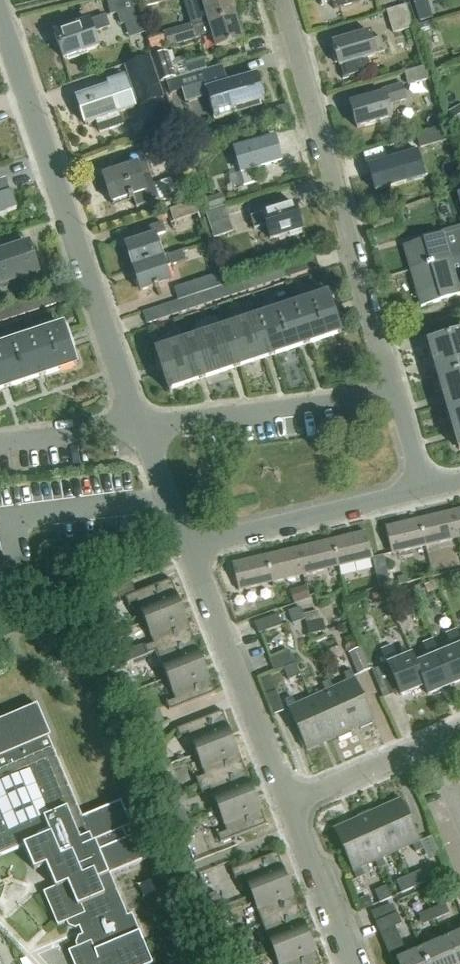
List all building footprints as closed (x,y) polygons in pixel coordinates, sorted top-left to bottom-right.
[(137,0),(105,0),(109,15),(116,13),(119,25),(141,19),(137,0)] [(230,0),(192,0),(189,1),(192,12),(190,22),(190,23),(191,27),(191,26),(234,13),(230,0)] [(417,29),(409,6),(389,13),(396,36),(417,29)] [(242,40),(234,13),(191,26),(195,40),(213,35),(217,48),(242,40)] [(93,32),(108,26),(104,14),(53,31),(63,58),(98,46),(93,32)] [(190,23),(163,31),(167,45),(194,37),(191,27),(190,23)] [(370,32),(333,43),(340,67),(341,67),(344,74),(342,75),(344,80),(350,78),(350,76),(372,70),(368,58),(378,56),(377,54),(385,51),(381,36),(372,39),(370,32)] [(169,53),(153,58),(161,83),(189,75),(185,62),(172,66),(169,53)] [(149,58),(127,65),(140,106),(162,99),(149,58)] [(222,65),(166,82),(170,94),(182,91),(186,104),(209,97),(216,121),(236,114),(262,107),(260,101),(264,100),(256,74),(227,83),(222,65)] [(425,68),(405,73),(408,86),(429,81),(425,68)] [(109,86),(76,97),(85,124),(95,120),(99,131),(123,123),(119,112),(134,107),(124,77),(108,82),(109,86)] [(384,94),(350,104),(357,128),(393,118),(389,104),(407,98),(403,83),(382,89),(384,94)] [(447,114),(455,128),(459,126),(459,107),(447,114)] [(175,128),(153,135),(157,146),(178,138),(175,128)] [(449,129),(420,137),(423,150),(452,142),(449,129)] [(256,136),(232,143),(245,185),(258,181),(254,169),(281,161),(274,137),(258,141),(256,136)] [(398,157),(369,165),(376,191),(422,178),(414,148),(397,152),(398,157)] [(176,193),(171,179),(155,185),(143,151),(119,159),(122,167),(102,174),(112,203),(133,196),(137,207),(176,193)] [(0,183),(0,216),(17,210),(7,181),(0,183)] [(225,193),(204,200),(207,210),(228,204),(225,193)] [(196,200),(172,208),(176,220),(200,212),(196,200)] [(265,213),(263,208),(249,212),(254,230),(266,226),(271,240),(302,230),(302,227),(304,226),(302,218),(299,218),(294,203),(265,213)] [(235,230),(228,205),(207,211),(215,236),(235,230)] [(125,244),(132,266),(162,256),(155,235),(165,232),(162,222),(134,231),(137,240),(125,244)] [(450,261),(459,258),(459,225),(456,226),(441,230),(443,235),(403,246),(410,271),(450,261)] [(0,253),(0,288),(21,281),(23,286),(38,280),(37,276),(40,275),(29,243),(0,253)] [(182,249),(162,256),(132,266),(140,290),(171,280),(166,265),(185,259),(182,249)] [(410,271),(420,307),(459,296),(454,275),(452,268),(459,265),(459,258),(450,261),(410,271)] [(232,273),(229,265),(221,268),(224,275),(232,273)] [(283,265),(274,268),(278,280),(286,277),(283,265)] [(266,270),(270,282),(278,280),(274,268),(266,270)] [(266,270),(258,273),(262,285),(270,282),(266,270)] [(180,299),(182,298),(190,296),(198,293),(208,290),(216,287),(224,284),(220,272),(176,287),(180,299)] [(249,276),(253,288),(262,285),(258,273),(249,276)] [(249,276),(241,279),(245,290),(253,288),(249,276)] [(233,282),(237,293),(245,290),(241,279),(233,282)] [(228,296),(237,293),(233,282),(224,284),(228,296)] [(224,284),(216,287),(220,299),(228,296),(224,284)] [(208,290),(212,302),(220,299),(216,287),(208,290)] [(208,290),(198,293),(202,305),(212,302),(208,290)] [(190,296),(194,307),(202,305),(198,293),(190,296)] [(327,294),(296,304),(310,345),(340,334),(334,316),(338,314),(335,304),(331,305),(327,294)] [(190,296),(182,298),(186,310),(194,307),(190,296)] [(173,301),(177,313),(186,310),(182,298),(180,299),(173,301)] [(169,316),(177,313),(173,301),(165,304),(169,316)] [(169,316),(165,304),(143,311),(146,323),(169,316)] [(274,357),(310,345),(296,304),(261,315),(274,357)] [(228,326),(242,367),(274,357),(261,315),(228,326)] [(63,324),(37,333),(51,374),(77,365),(70,347),(74,345),(71,335),(67,336),(63,324)] [(206,379),(242,367),(228,326),(192,338),(206,379)] [(15,386),(51,374),(37,333),(1,345),(15,386)] [(459,373),(459,333),(426,343),(437,379),(459,373)] [(169,392),(206,379),(192,338),(155,351),(158,358),(154,360),(158,371),(162,369),(169,392)] [(15,386),(1,345),(0,345),(0,391),(15,386)] [(437,379),(447,413),(459,410),(459,373),(437,379)] [(235,379),(218,383),(221,395),(238,392),(235,379)] [(459,449),(459,410),(447,413),(458,450),(459,449)] [(451,513),(457,539),(459,538),(459,511),(451,513)] [(451,513),(418,521),(424,547),(457,539),(451,513)] [(418,521),(384,529),(390,555),(424,547),(418,521)] [(365,534),(334,541),(340,567),(371,560),(365,534)] [(304,576),(340,567),(334,541),(298,549),(304,576)] [(272,583),(304,576),(298,549),(266,557),(272,583)] [(272,583),(266,557),(231,565),(237,591),(272,583)] [(390,581),(388,575),(382,576),(383,583),(390,581)] [(443,588),(452,585),(449,579),(441,582),(443,588)] [(143,624),(181,609),(169,580),(123,598),(127,607),(135,604),(143,624)] [(96,607),(119,598),(115,587),(92,595),(96,607)] [(307,587),(291,592),(296,605),(312,599),(307,587)] [(381,593),(373,595),(376,603),(383,601),(381,593)] [(142,646),(144,651),(190,633),(181,609),(143,624),(151,643),(142,646)] [(301,609),(289,613),(294,624),(305,620),(301,609)] [(318,612),(305,615),(307,624),(320,621),(318,612)] [(260,635),(283,627),(279,616),(256,624),(260,635)] [(100,622),(107,638),(118,633),(111,618),(100,622)] [(320,621),(307,624),(309,636),(326,632),(323,620),(320,621)] [(455,630),(445,634),(451,649),(438,655),(450,685),(459,680),(459,642),(455,630)] [(112,652),(123,648),(118,633),(107,638),(112,652)] [(154,652),(163,674),(200,660),(190,633),(144,651),(145,655),(154,652)] [(427,694),(450,685),(438,655),(431,639),(422,643),(428,659),(414,664),(423,685),(427,694)] [(399,695),(423,685),(414,664),(411,655),(395,661),(389,647),(380,651),(383,657),(370,662),(384,695),(397,690),(399,695)] [(373,670),(363,649),(350,654),(360,676),(373,670)] [(213,693),(200,660),(163,674),(172,699),(164,702),(167,711),(213,693)] [(298,664),(286,669),(290,680),(302,676),(298,664)] [(342,674),(346,683),(332,689),(348,731),(357,727),(359,730),(371,724),(370,721),(372,721),(350,671),(342,674)] [(121,679),(125,689),(134,685),(130,676),(121,679)] [(324,693),(309,700),(327,741),(336,737),(337,740),(349,734),(348,731),(332,689),(328,681),(320,684),(324,693)] [(133,709),(142,706),(134,685),(125,689),(133,709)] [(286,710),(278,691),(268,695),(275,714),(286,710)] [(295,736),(301,749),(304,747),(305,751),(327,741),(309,700),(294,706),(290,698),(283,701),(298,735),(295,736)] [(69,927),(76,930),(80,928),(83,936),(79,938),(76,945),(77,948),(68,952),(73,963),(152,963),(132,915),(128,917),(110,874),(144,859),(133,833),(126,836),(123,829),(130,826),(120,802),(81,818),(47,739),(50,738),(37,706),(0,721),(0,855),(24,845),(34,869),(46,864),(56,888),(44,893),(58,926),(67,923),(69,927)] [(194,753),(231,739),(221,712),(175,730),(178,739),(187,736),(194,753)] [(194,778),(197,786),(243,768),(231,739),(194,753),(202,775),(194,778)] [(149,756),(154,769),(165,764),(160,752),(159,752),(157,747),(149,750),(151,755),(149,756)] [(160,786),(172,782),(165,764),(154,769),(160,786)] [(209,791),(216,809),(253,794),(243,768),(197,786),(200,795),(209,791)] [(265,825),(253,794),(216,809),(224,830),(216,834),(219,843),(265,825)] [(410,814),(404,802),(401,803),(400,800),(381,809),(399,850),(411,844),(415,853),(422,849),(407,816),(410,814)] [(175,810),(179,823),(190,819),(185,806),(175,810)] [(356,817),(357,819),(373,861),(377,870),(385,866),(381,858),(399,850),(381,809),(369,814),(368,811),(356,817)] [(187,842),(197,838),(190,819),(179,823),(187,842)] [(355,880),(363,876),(359,868),(373,861),(357,819),(333,830),(334,833),(332,835),(337,847),(340,846),(355,880)] [(243,877),(250,897),(288,882),(279,860),(276,853),(230,871),(234,880),(243,877)] [(424,872),(400,882),(405,894),(429,884),(424,872)] [(299,910),(288,882),(250,897),(261,925),(299,910)] [(439,885),(429,889),(433,900),(443,896),(439,885)] [(379,892),(383,904),(395,899),(390,887),(379,892)] [(219,893),(210,896),(222,926),(230,923),(219,893)] [(372,897),(361,901),(365,911),(376,907),(372,897)] [(435,919),(448,914),(444,904),(431,910),(435,919)] [(310,939),(299,910),(261,925),(273,954),(310,939)] [(431,910),(418,915),(422,925),(435,919),(431,910)] [(177,916),(164,921),(171,943),(185,938),(177,916)] [(420,950),(406,956),(395,931),(402,928),(398,918),(376,927),(391,963),(393,963),(396,963),(397,963),(426,963),(420,950)] [(444,940),(454,963),(459,963),(459,933),(444,940)] [(310,939),(273,954),(277,963),(320,963),(310,939)] [(420,950),(426,963),(454,963),(444,940),(420,950)] [(223,963),(239,963),(234,950),(219,955),(223,963)]
